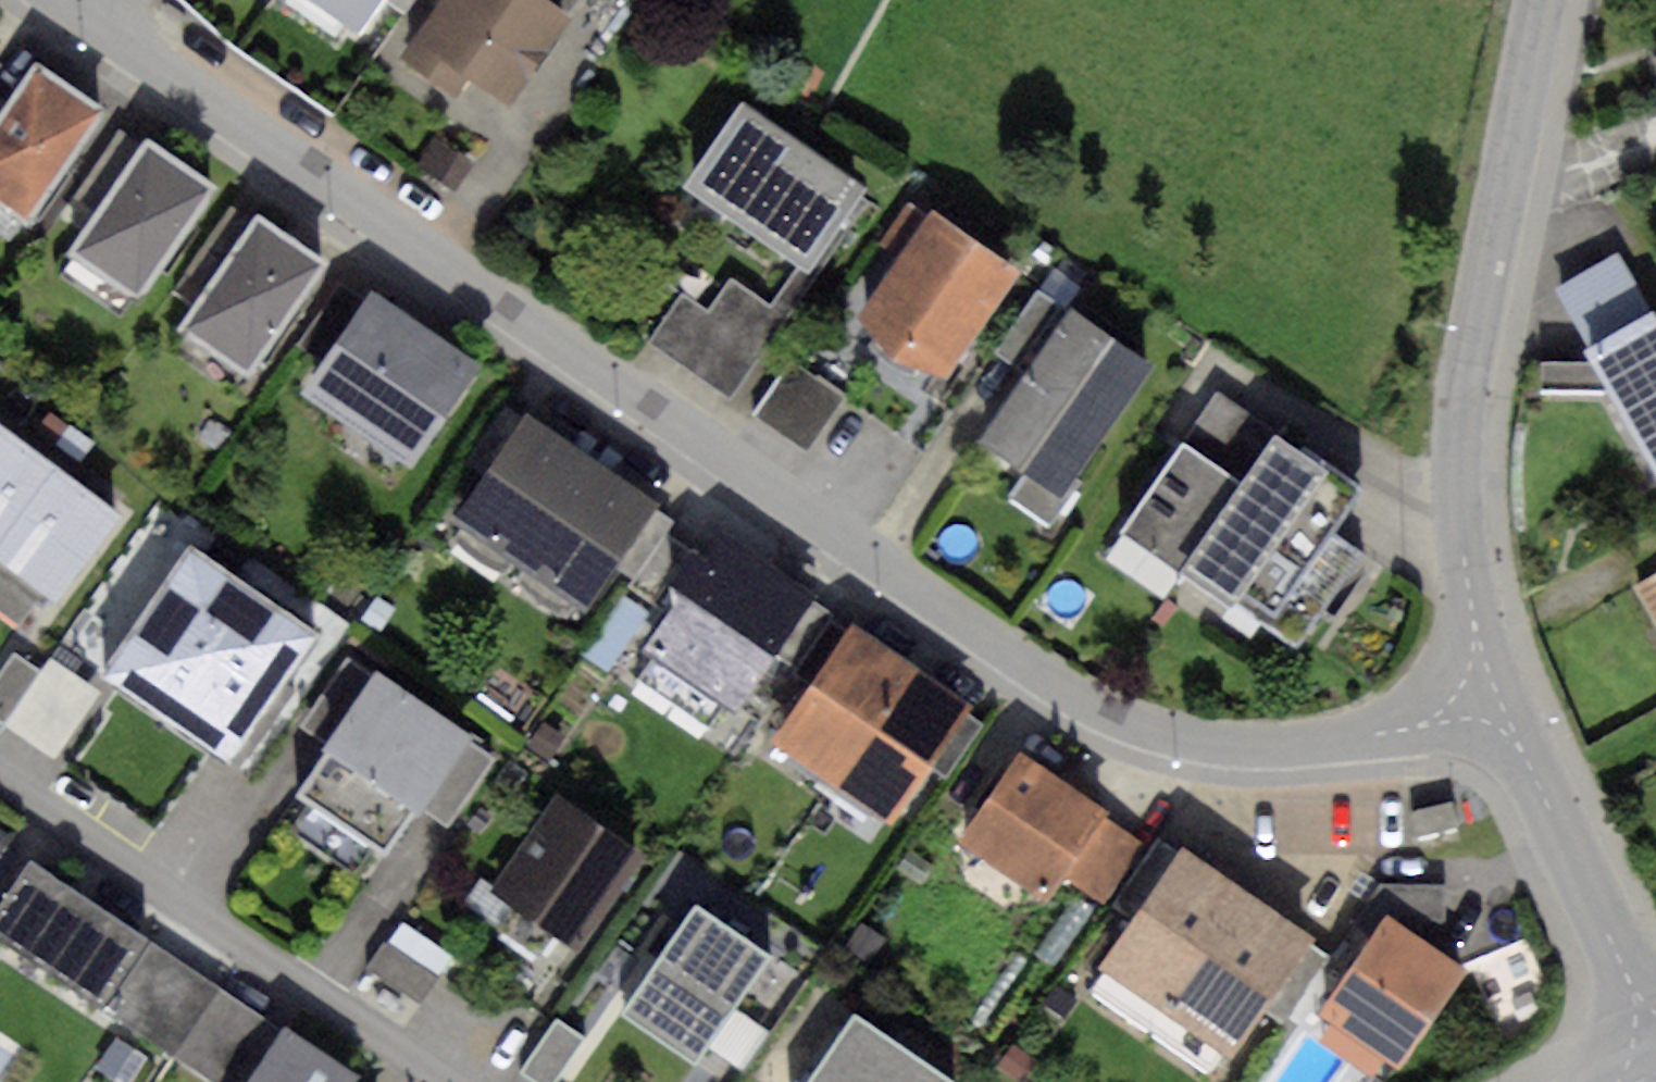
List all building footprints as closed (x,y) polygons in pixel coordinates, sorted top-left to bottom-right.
[(358,31),(379,0),(312,0),(358,31)] [(405,15),(415,0),(382,0),(405,15)] [(399,56),(453,94),(462,81),(507,112),(574,17),(566,11),(550,0),(439,0),(399,56)] [(566,11),(574,0),(550,0),(566,11)] [(34,61),(6,101),(0,111),(0,205),(28,225),(107,111),(34,61)] [(869,187),(741,100),(682,186),(795,264),(809,273),(869,187)] [(93,213),(141,142),(120,128),(71,199),(93,213)] [(218,187),(144,137),(141,142),(93,213),(67,251),(140,301),(218,187)] [(434,137),(416,163),(455,190),(472,164),(434,137)] [(898,257),(928,214),(908,200),(878,244),(898,257)] [(196,306),(252,220),(230,205),(172,290),(196,306)] [(1020,271),(932,209),(928,214),(898,257),(856,315),(893,357),(945,376),(1020,271)] [(323,259),(256,215),(252,220),(196,306),(181,329),(249,373),(323,259)] [(1591,350),(1655,312),(1619,251),(1554,289),(1591,350)] [(709,308),(681,289),(643,344),(727,401),(809,273),(795,264),(769,303),(730,277),(709,308)] [(1024,373),(1069,309),(1038,287),(993,350),(1024,373)] [(479,370),(371,296),(301,398),(409,472),(479,370)] [(1066,497),(1154,366),(1069,309),(1024,373),(981,440),(1066,497)] [(1585,352),(1655,476),(1655,313),(1655,312),(1591,350),(1585,352)] [(843,395),(793,364),(758,421),(808,451),(843,395)] [(1182,571),(1274,428),(1216,391),(1124,534),(1182,571)] [(482,474),(521,418),(503,406),(466,463),(482,474)] [(57,445),(70,425),(49,410),(35,430),(57,445)] [(518,562),(591,456),(525,411),(521,418),(482,474),(453,517),(518,562)] [(0,423),(0,539),(56,464),(0,423)] [(70,425),(57,445),(81,461),(95,442),(70,425)] [(1363,484),(1274,428),(1182,571),(1300,646),(1358,555),(1330,538),(1363,484)] [(658,501),(591,456),(518,562),(585,608),(614,566),(653,507),(658,501)] [(56,464),(0,539),(0,610),(18,622),(41,591),(56,602),(122,515),(56,464)] [(674,521),(653,507),(614,566),(635,580),(667,532),(674,521)] [(682,588),(704,555),(667,532),(635,580),(630,589),(653,603),(668,579),(682,588)] [(682,588),(640,651),(732,712),(772,653),(808,598),(812,593),(719,532),(704,555),(682,588)] [(168,719),(254,590),(190,548),(104,676),(168,719)] [(1634,587),(1655,626),(1655,574),(1634,587)] [(318,634),(254,590),(168,719),(234,761),(318,634)] [(377,596),(360,619),(381,634),(398,611),(377,596)] [(831,613),(808,598),(772,653),(794,668),(831,613)] [(834,780),(911,664),(852,624),(773,741),(834,780)] [(43,672),(14,652),(0,672),(0,720),(6,724),(43,672)] [(328,744),(374,676),(345,658),(300,726),(328,744)] [(43,672),(6,724),(57,760),(101,698),(50,661),(43,672)] [(969,702),(911,664),(834,780),(891,818),(929,761),(962,711),(969,702)] [(346,824),(426,707),(376,673),(374,676),(328,744),(296,790),(346,824)] [(470,737),(426,707),(346,824),(390,854),(420,810),(467,742),(470,737)] [(981,724),(962,711),(929,761),(948,774),(981,724)] [(542,723),(527,746),(549,761),(564,738),(542,723)] [(494,760),(467,742),(420,810),(448,828),(494,760)] [(1109,811),(1019,752),(957,846),(1047,905),(1065,878),(1105,817),(1109,811)] [(558,797),(494,888),(582,948),(645,857),(558,797)] [(1141,840),(1105,817),(1065,878),(1102,901),(1141,840)] [(13,837),(0,829),(0,857),(13,837)] [(1135,917),(1179,854),(1157,839),(1112,904),(1134,919),(1135,917)] [(1252,896),(1181,849),(1179,854),(1135,917),(1134,919),(1100,972),(1168,1019),(1252,896)] [(33,866),(0,915),(0,941),(98,1006),(143,939),(33,866)] [(1387,923),(1404,934),(1415,921),(1444,924),(1446,885),(1381,884),(1356,919),(1379,934),(1387,923)] [(1313,937),(1252,896),(1168,1019),(1229,1060),(1264,1010),(1308,942),(1313,937)] [(771,953),(696,904),(622,1016),(696,1065),(771,953)] [(402,921),(386,943),(438,979),(453,956),(402,921)] [(1404,934),(1387,923),(1379,934),(1316,1027),(1389,1077),(1460,972),(1404,934)] [(1329,956),(1308,942),(1264,1010),(1284,1024),(1329,956)] [(438,979),(386,943),(369,968),(421,1003),(438,979)] [(218,991),(149,948),(107,1014),(175,1058),(218,991)] [(280,1030),(218,991),(175,1058),(214,1081),(245,1081),(280,1030)] [(854,1013),(807,1081),(956,1081),(854,1013)] [(556,1020),(519,1073),(533,1081),(556,1081),(585,1039),(556,1020)] [(284,1024),(280,1030),(245,1081),(353,1081),(359,1074),(284,1024)] [(94,1067),(117,1081),(130,1081),(146,1059),(114,1037),(94,1067)]
